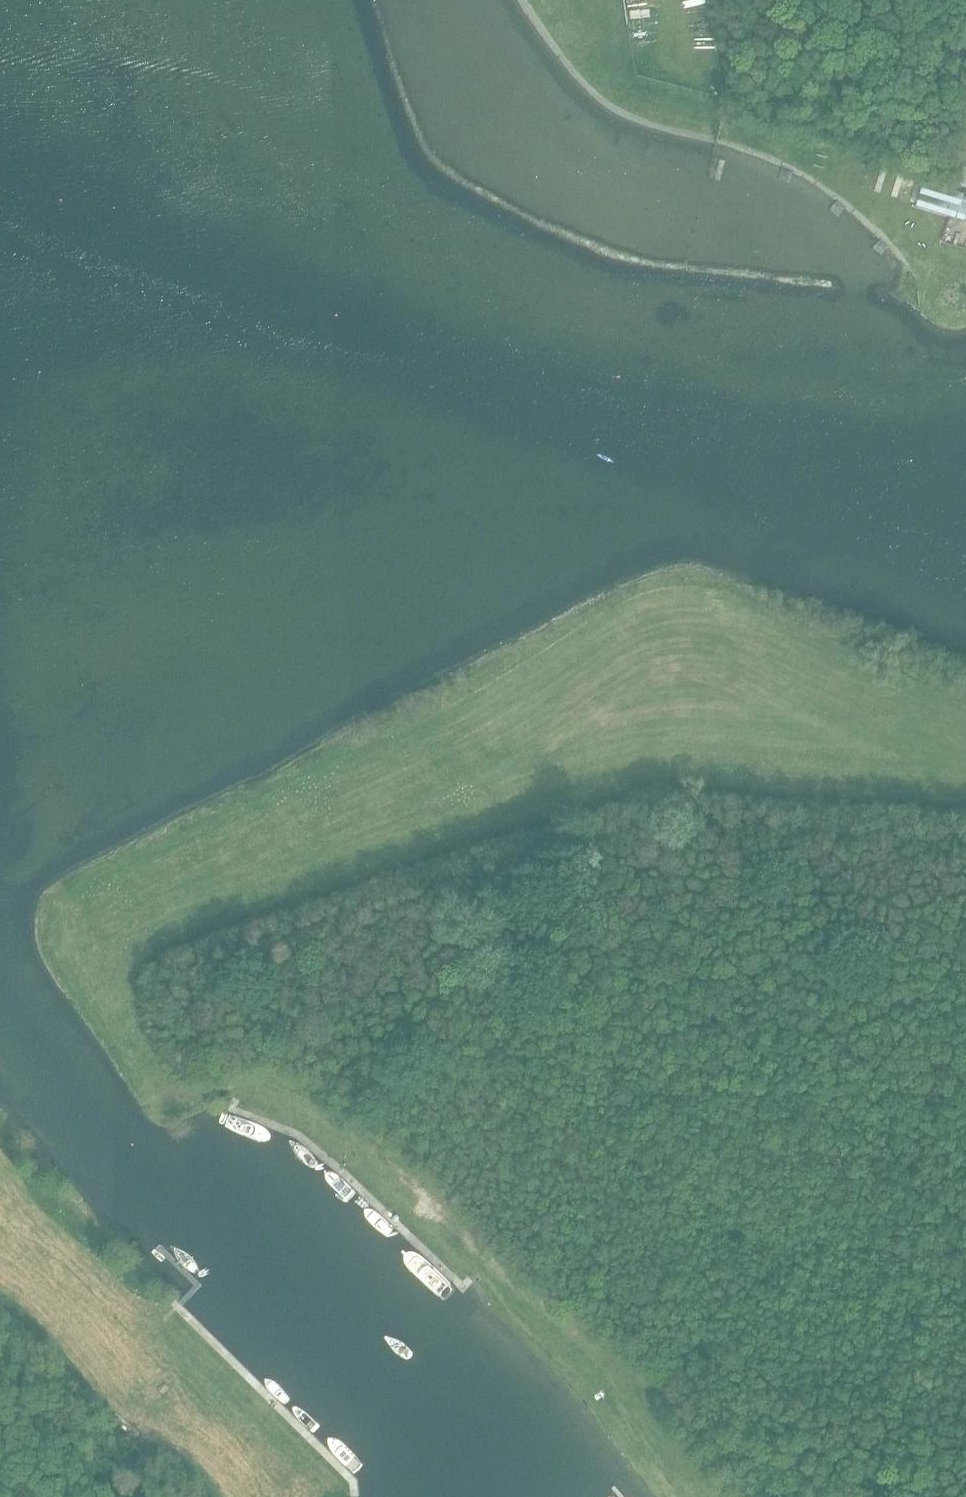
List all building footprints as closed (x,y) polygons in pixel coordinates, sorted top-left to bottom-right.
[(719,64),(719,39),(708,39),(709,64),(719,64)]
